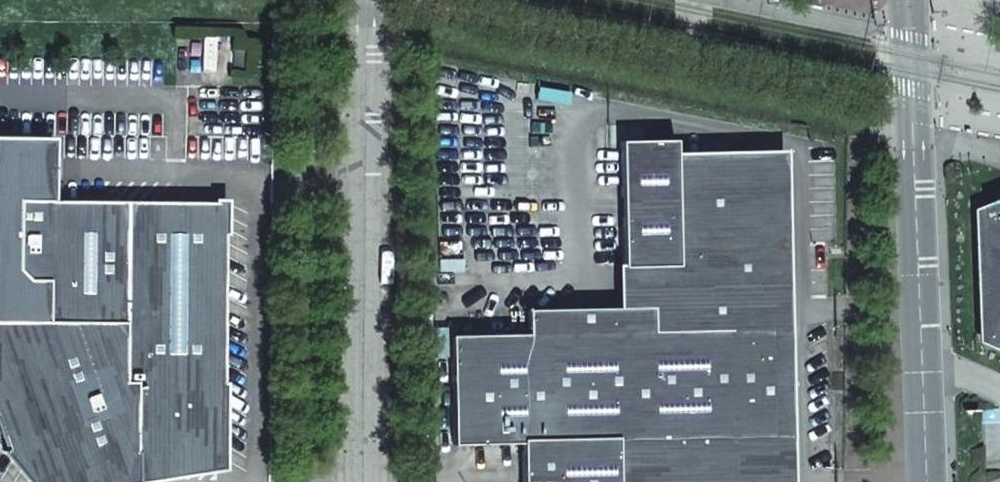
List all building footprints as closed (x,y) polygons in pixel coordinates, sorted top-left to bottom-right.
[(234,47),(232,72),(247,74),(248,48),(234,47)] [(48,323),(49,202),(54,202),(54,138),(0,137),(0,322),(48,323)] [(619,141),(622,308),(759,305),(756,162),(675,163),(675,159),(674,140),(619,141)] [(759,305),(786,304),(783,157),(675,159),(675,163),(756,162),(759,305)] [(0,322),(0,433),(6,454),(5,455),(29,481),(125,481),(136,480),(136,452),(223,453),(226,203),(54,202),(49,202),(48,323),(0,322)] [(979,215),(984,338),(999,345),(999,207),(979,215)] [(786,304),(759,305),(760,329),(771,329),(773,437),(762,437),(762,481),(789,481),(786,304)] [(522,481),(762,481),(762,437),(773,437),(771,329),(760,329),(759,305),(622,308),(527,310),(527,334),(450,336),(452,444),(521,443),(522,481)] [(136,480),(223,467),(223,453),(136,452),(136,480)]
